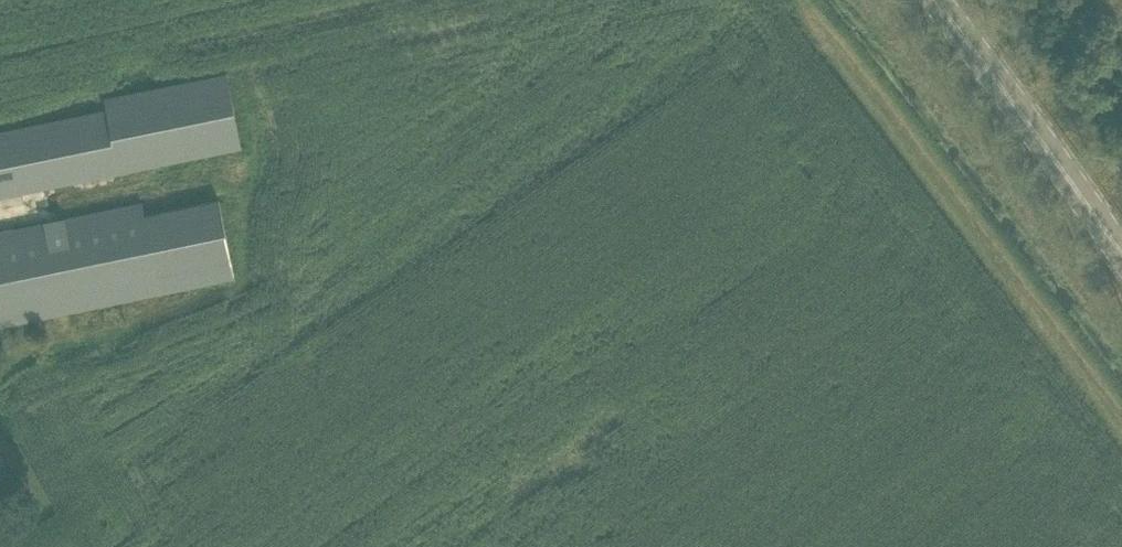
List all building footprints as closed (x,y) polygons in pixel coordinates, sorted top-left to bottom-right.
[(241,145),(226,72),(104,98),(106,109),(0,131),(0,196),(241,145)] [(235,279),(218,197),(144,213),(141,201),(0,231),(0,326),(235,279)]
